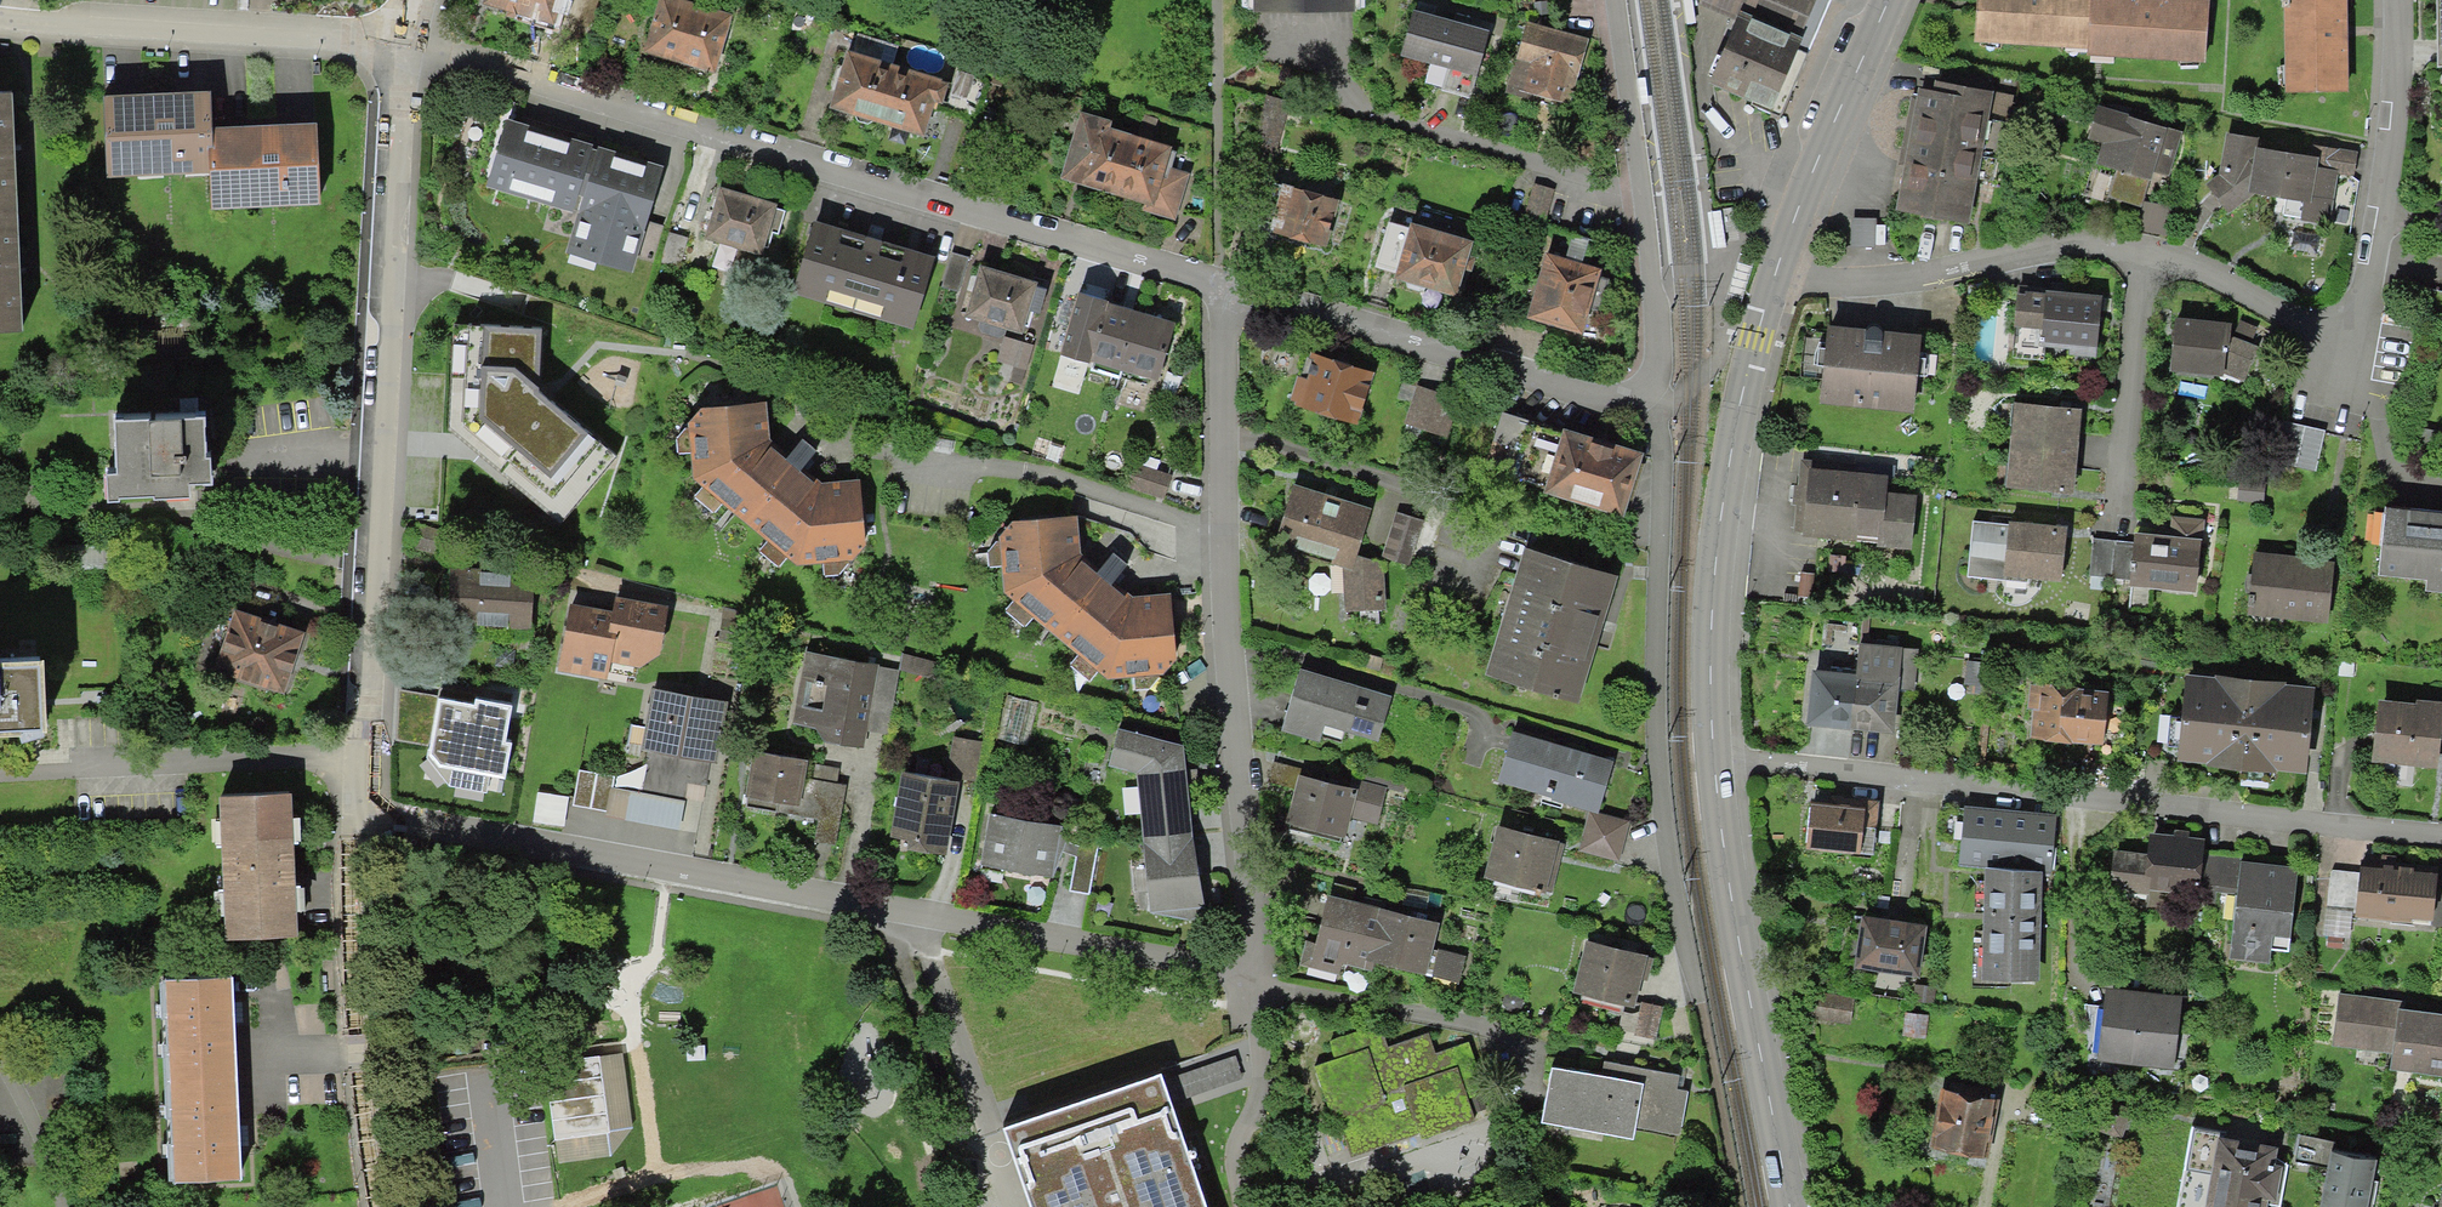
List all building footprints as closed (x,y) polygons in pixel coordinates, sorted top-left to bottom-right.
[(487,7),(561,29),(569,0),(489,0),(487,7)] [(672,0),(663,0),(644,58),(717,81),(736,21),(672,0)] [(1262,15),(1360,16),(1360,0),(1263,0),(1262,15)] [(1699,8),(1735,24),(1709,80),(1778,112),(1810,42),(1830,0),(1702,0),(1699,8)] [(1980,44),(2093,51),(2097,0),(1983,0),(1980,44)] [(2137,0),(2097,0),(2093,59),(2211,68),(2216,6),(2137,0)] [(2289,89),(2347,89),(2347,0),(2288,0),(2289,89)] [(1502,41),(1420,16),(1407,61),(1488,86),(1502,41)] [(1598,44),(1529,27),(1512,94),(1581,112),(1598,44)] [(947,83),(851,54),(834,112),(929,141),(947,83)] [(1994,92),(1936,81),(1934,91),(1919,88),(1917,97),(1912,96),(1899,163),(1904,164),(1896,209),(1969,224),(1989,119),(1994,92)] [(210,86),(105,91),(108,174),(213,170),(211,123),(210,86)] [(2014,95),(1994,92),(1989,119),(2008,123),(2014,95)] [(0,96),(0,337),(31,336),(23,95),(0,96)] [(2186,133),(2103,109),(2094,142),(2105,145),(2099,167),(2121,174),(2151,181),(2170,187),(2186,133)] [(1287,117),(1267,111),(1255,155),(1276,160),(1287,117)] [(1116,124),(1086,114),(1065,180),(1146,206),(1143,215),(1178,226),(1194,175),(1177,170),(1182,152),(1114,131),(1116,124)] [(317,118),(211,123),(213,170),(215,203),(321,198),(317,118)] [(665,166),(506,118),(485,187),(578,215),(566,254),(631,274),(665,166)] [(2263,143),(2226,139),(2221,178),(2206,190),(2233,222),(2258,201),(2256,216),(2332,225),(2337,181),(2360,184),(2363,154),(2312,148),(2310,161),(2262,155),(2263,143)] [(2151,181),(2121,174),(2114,200),(2145,207),(2151,181)] [(1555,195),(1534,188),(1523,223),(1544,229),(1555,195)] [(1345,205),(1296,191),(1282,239),(1331,253),(1345,205)] [(783,212),(722,195),(709,242),(770,259),(783,212)] [(1874,247),(1874,220),(1852,221),(1852,247),(1874,247)] [(1375,268),(1396,274),(1394,280),(1456,298),(1473,241),(1411,223),(1410,228),(1388,222),(1375,268)] [(938,264),(821,229),(803,297),(921,328),(938,264)] [(689,238),(669,232),(659,265),(679,271),(689,238)] [(1612,273),(1553,256),(1534,320),(1594,337),(1612,273)] [(1042,285),(987,268),(971,318),(1027,335),(1042,285)] [(1158,380),(1175,323),(1109,303),(1109,301),(1079,292),(1060,354),(1090,363),(1091,360),(1158,380)] [(2103,297),(2019,294),(2017,357),(2100,360),(2103,297)] [(541,327),(453,323),(448,429),(559,523),(617,456),(539,390),(541,327)] [(2251,333),(2174,328),(2171,380),(2248,385),(2251,333)] [(1928,340),(1834,330),(1826,404),(1919,414),(1928,340)] [(1379,377),(1309,356),(1293,407),(1363,429),(1379,377)] [(1457,403),(1415,391),(1403,438),(1445,449),(1457,403)] [(774,443),(768,404),(693,409),(698,479),(802,568),(872,561),(865,482),(825,485),(774,443)] [(207,405),(118,409),(120,459),(107,459),(108,488),(194,485),(193,472),(210,472),(207,405)] [(2087,412),(2019,407),(2012,494),(2081,499),(2087,412)] [(2325,435),(2283,425),(2274,465),(2316,475),(2325,435)] [(1646,457),(1571,434),(1551,496),(1625,520),(1646,457)] [(1173,476),(1136,464),(1127,490),(1165,502),(1173,476)] [(1895,481),(1813,474),(1807,538),(1915,548),(1919,500),(1894,498),(1895,481)] [(1376,514),(1296,489),(1276,548),(1346,573),(1348,615),(1387,615),(1385,566),(1361,565),(1376,514)] [(2392,510),(2385,585),(2441,590),(2441,514),(2392,510)] [(1088,562),(1084,515),(1002,522),(1008,597),(1111,684),(1182,677),(1174,597),(1139,601),(1088,562)] [(1423,524),(1394,515),(1380,560),(1409,569),(1423,524)] [(2069,532),(2015,526),(2009,581),(2063,587),(2069,532)] [(2209,544),(2143,538),(2139,590),(2205,596),(2209,544)] [(1623,580),(1528,551),(1490,677),(1585,706),(1623,580)] [(2337,562),(2256,558),(2253,625),(2334,629),(2337,562)] [(540,575),(452,569),(448,626),(537,631),(540,575)] [(614,614),(567,605),(553,675),(613,687),(617,667),(640,671),(667,658),(676,609),(617,597),(614,614)] [(309,635),(237,615),(220,676),(292,697),(309,635)] [(1858,678),(1818,674),(1812,729),(1899,738),(1908,649),(1862,644),(1858,678)] [(0,648),(0,723),(64,719),(59,645),(0,648)] [(905,669),(809,654),(797,730),(893,745),(905,669)] [(1396,701),(1306,671),(1286,734),(1325,747),(1331,730),(1381,747),(1396,701)] [(2322,692),(2194,680),(2186,767),(2314,779),(2322,692)] [(2116,694),(2036,687),(2031,745),(2111,752),(2116,694)] [(727,702),(653,688),(641,749),(648,750),(645,764),(648,764),(643,793),(685,800),(689,783),(707,786),(711,763),(716,764),(727,702)] [(502,741),(509,705),(477,699),(476,705),(439,699),(429,754),(448,784),(485,791),(488,773),(503,776),(509,743),(502,741)] [(2382,703),(2377,766),(2441,770),(2441,707),(2382,703)] [(1187,749),(1122,733),(1115,771),(1140,778),(1153,914),(1209,909),(1187,749)] [(1617,766),(1517,735),(1502,784),(1602,814),(1617,766)] [(980,746),(954,741),(947,777),(974,782),(980,746)] [(810,763),(754,754),(747,795),(804,804),(810,763)] [(613,776),(578,771),(573,807),(606,812),(611,788),(613,776)] [(963,790),(906,778),(892,847),(949,859),(963,790)] [(1359,795),(1304,780),(1290,830),(1349,846),(1356,819),(1383,826),(1391,792),(1361,785),(1359,795)] [(680,830),(685,800),(643,793),(611,788),(606,812),(606,817),(680,830)] [(299,790),(228,793),(234,934),(305,931),(299,790)] [(1876,801),(1810,796),(1806,853),(1872,858),(1876,801)] [(2058,818),(1966,809),(1961,868),(1990,871),(2048,876),(2053,877),(2058,818)] [(1071,824),(993,811),(984,863),(1062,876),(1071,824)] [(1632,826),(1592,815),(1581,856),(1622,867),(1632,826)] [(1564,843),(1501,829),(1488,885),(1550,899),(1564,843)] [(1103,841),(1081,837),(1070,898),(1092,902),(1103,841)] [(2304,875),(2241,868),(2231,963),(2294,970),(2304,875)] [(2367,870),(2361,925),(2440,933),(2441,912),(2441,878),(2367,870)] [(2048,876),(1990,871),(1985,984),(2045,985),(2048,876)] [(1444,917),(1328,892),(1312,968),(1349,976),(1351,967),(1366,971),(1368,958),(1463,978),(1466,961),(1436,954),(1444,917)] [(1934,931),(1870,922),(1862,971),(1926,981),(1934,931)] [(1653,959),(1589,943),(1577,992),(1640,1008),(1653,959)] [(240,973),(170,976),(179,1178),(248,1175),(240,973)] [(1811,988),(1807,1017),(1848,1023),(1853,995),(1811,988)] [(2192,1002),(2110,992),(2102,1060),(2183,1070),(2192,1002)] [(2401,1007),(2341,996),(2332,1052),(2391,1062),(2401,1007)] [(1664,1007),(1645,1002),(1636,1036),(1655,1042),(1664,1007)] [(2401,1007),(2391,1074),(2441,1082),(2441,1013),(2401,1007)] [(1903,1010),(1901,1036),(1926,1038),(1928,1013),(1903,1010)] [(1341,1062),(1321,1069),(1350,1155),(1419,1132),(1424,1144),(1486,1123),(1461,1049),(1438,1056),(1431,1033),(1391,1047),(1385,1029),(1336,1046),(1341,1062)] [(1603,1074),(1557,1066),(1547,1124),(1638,1140),(1640,1129),(1682,1137),(1692,1079),(1605,1064),(1603,1074)] [(1014,1117),(1043,1206),(1214,1206),(1168,1067),(1014,1117)] [(1942,1082),(1930,1146),(1987,1157),(1999,1093),(1942,1082)] [(2202,1206),(2264,1206),(2265,1204),(2279,1206),(2288,1160),(2273,1157),(2276,1142),(2216,1131),(2202,1206)] [(2320,1206),(2370,1206),(2379,1153),(2330,1145),(2320,1206)]
